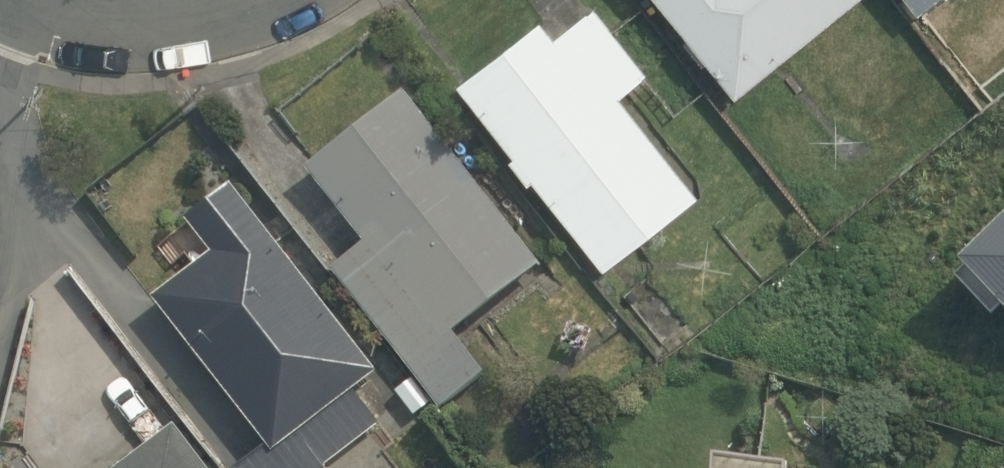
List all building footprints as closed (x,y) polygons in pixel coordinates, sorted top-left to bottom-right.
[(740,93),(857,0),(666,0),(740,93)] [(923,9),(935,0),(916,0),(923,9)] [(608,267),(701,194),(624,94),(651,73),(597,5),(559,35),(545,16),(462,78),(518,151),(514,155),(532,180),(538,176),(608,267)] [(366,241),(332,268),(442,408),(489,372),(456,329),(541,261),(408,89),(308,167),(366,241)] [(380,371),(235,182),(188,217),(214,252),(154,297),(269,444),(237,467),(328,467),(328,465),(383,424),(356,389),(380,371)] [(1003,303),(1003,217),(961,259),(1003,303)] [(694,326),(651,270),(621,293),(664,349),(694,326)] [(432,405),(412,379),(396,391),(417,417),(432,405)] [(176,423),(117,467),(211,467),(176,423)]
